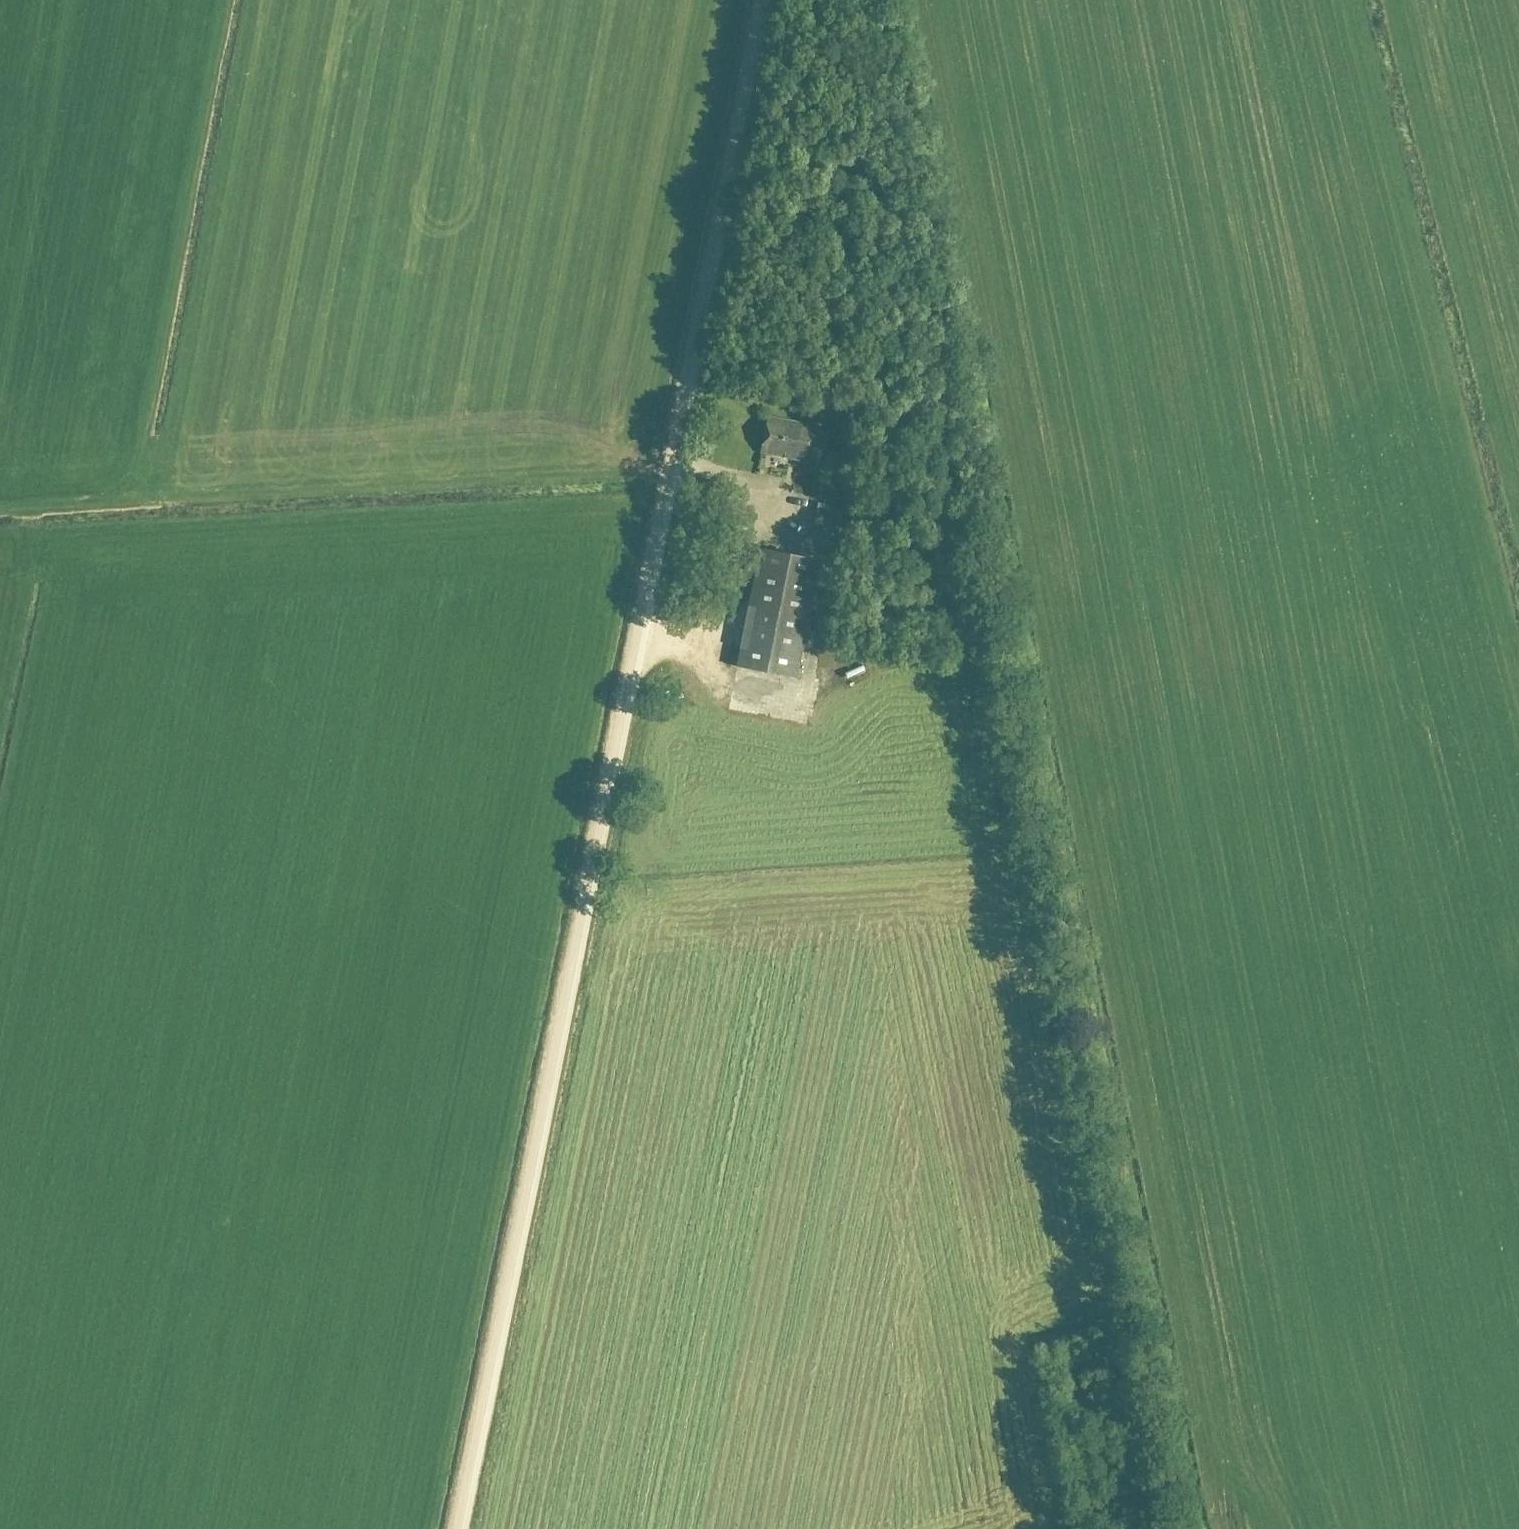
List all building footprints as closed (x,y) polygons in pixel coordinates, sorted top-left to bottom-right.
[(818,427),(769,417),(762,453),(811,462),(818,427)] [(761,549),(738,667),(797,679),(821,561),(761,549)] [(837,664),(850,680),(862,670),(850,654),(837,664)]
